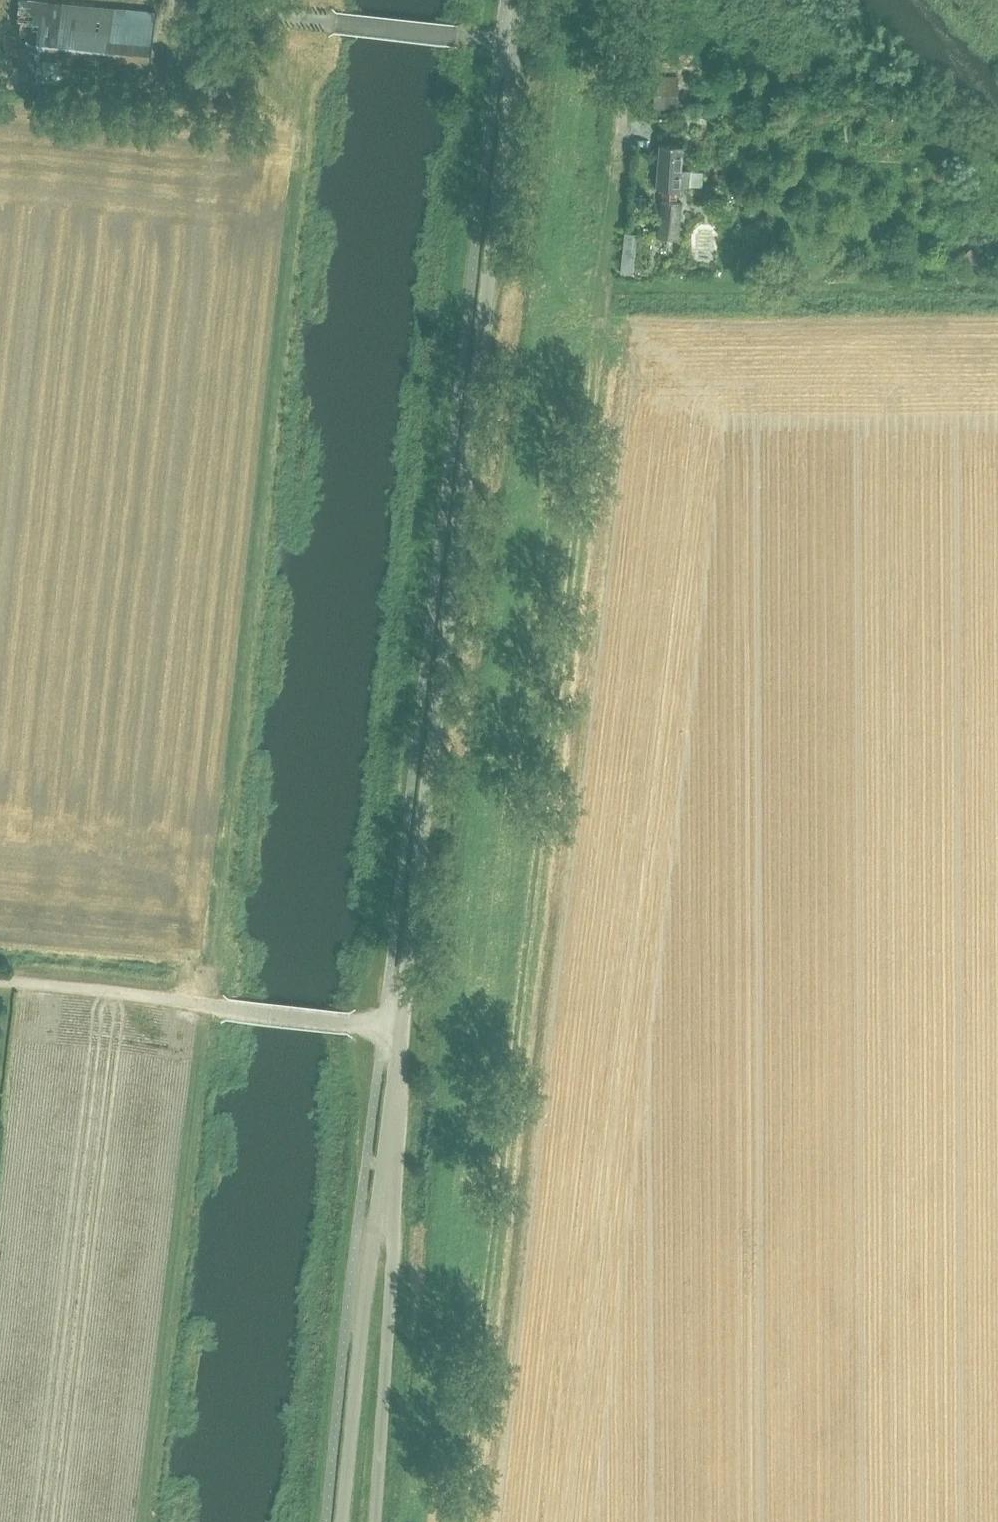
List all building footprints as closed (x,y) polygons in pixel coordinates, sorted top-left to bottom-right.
[(156,14),(30,0),(19,0),(11,72),(149,86),(156,14)] [(656,76),(655,109),(678,109),(678,76),(656,76)] [(649,129),(650,144),(668,143),(667,128),(649,129)] [(659,145),(655,188),(662,189),(657,236),(678,238),(681,203),(676,202),(677,190),(678,190),(679,185),(688,186),(701,187),(703,172),(690,171),(685,171),(680,170),(681,157),(682,147),(659,145)] [(637,234),(626,233),(621,273),(633,275),(637,234)] [(960,258),(967,267),(977,259),(971,250),(960,258)] [(960,270),(954,273),(958,282),(965,279),(960,270)]
